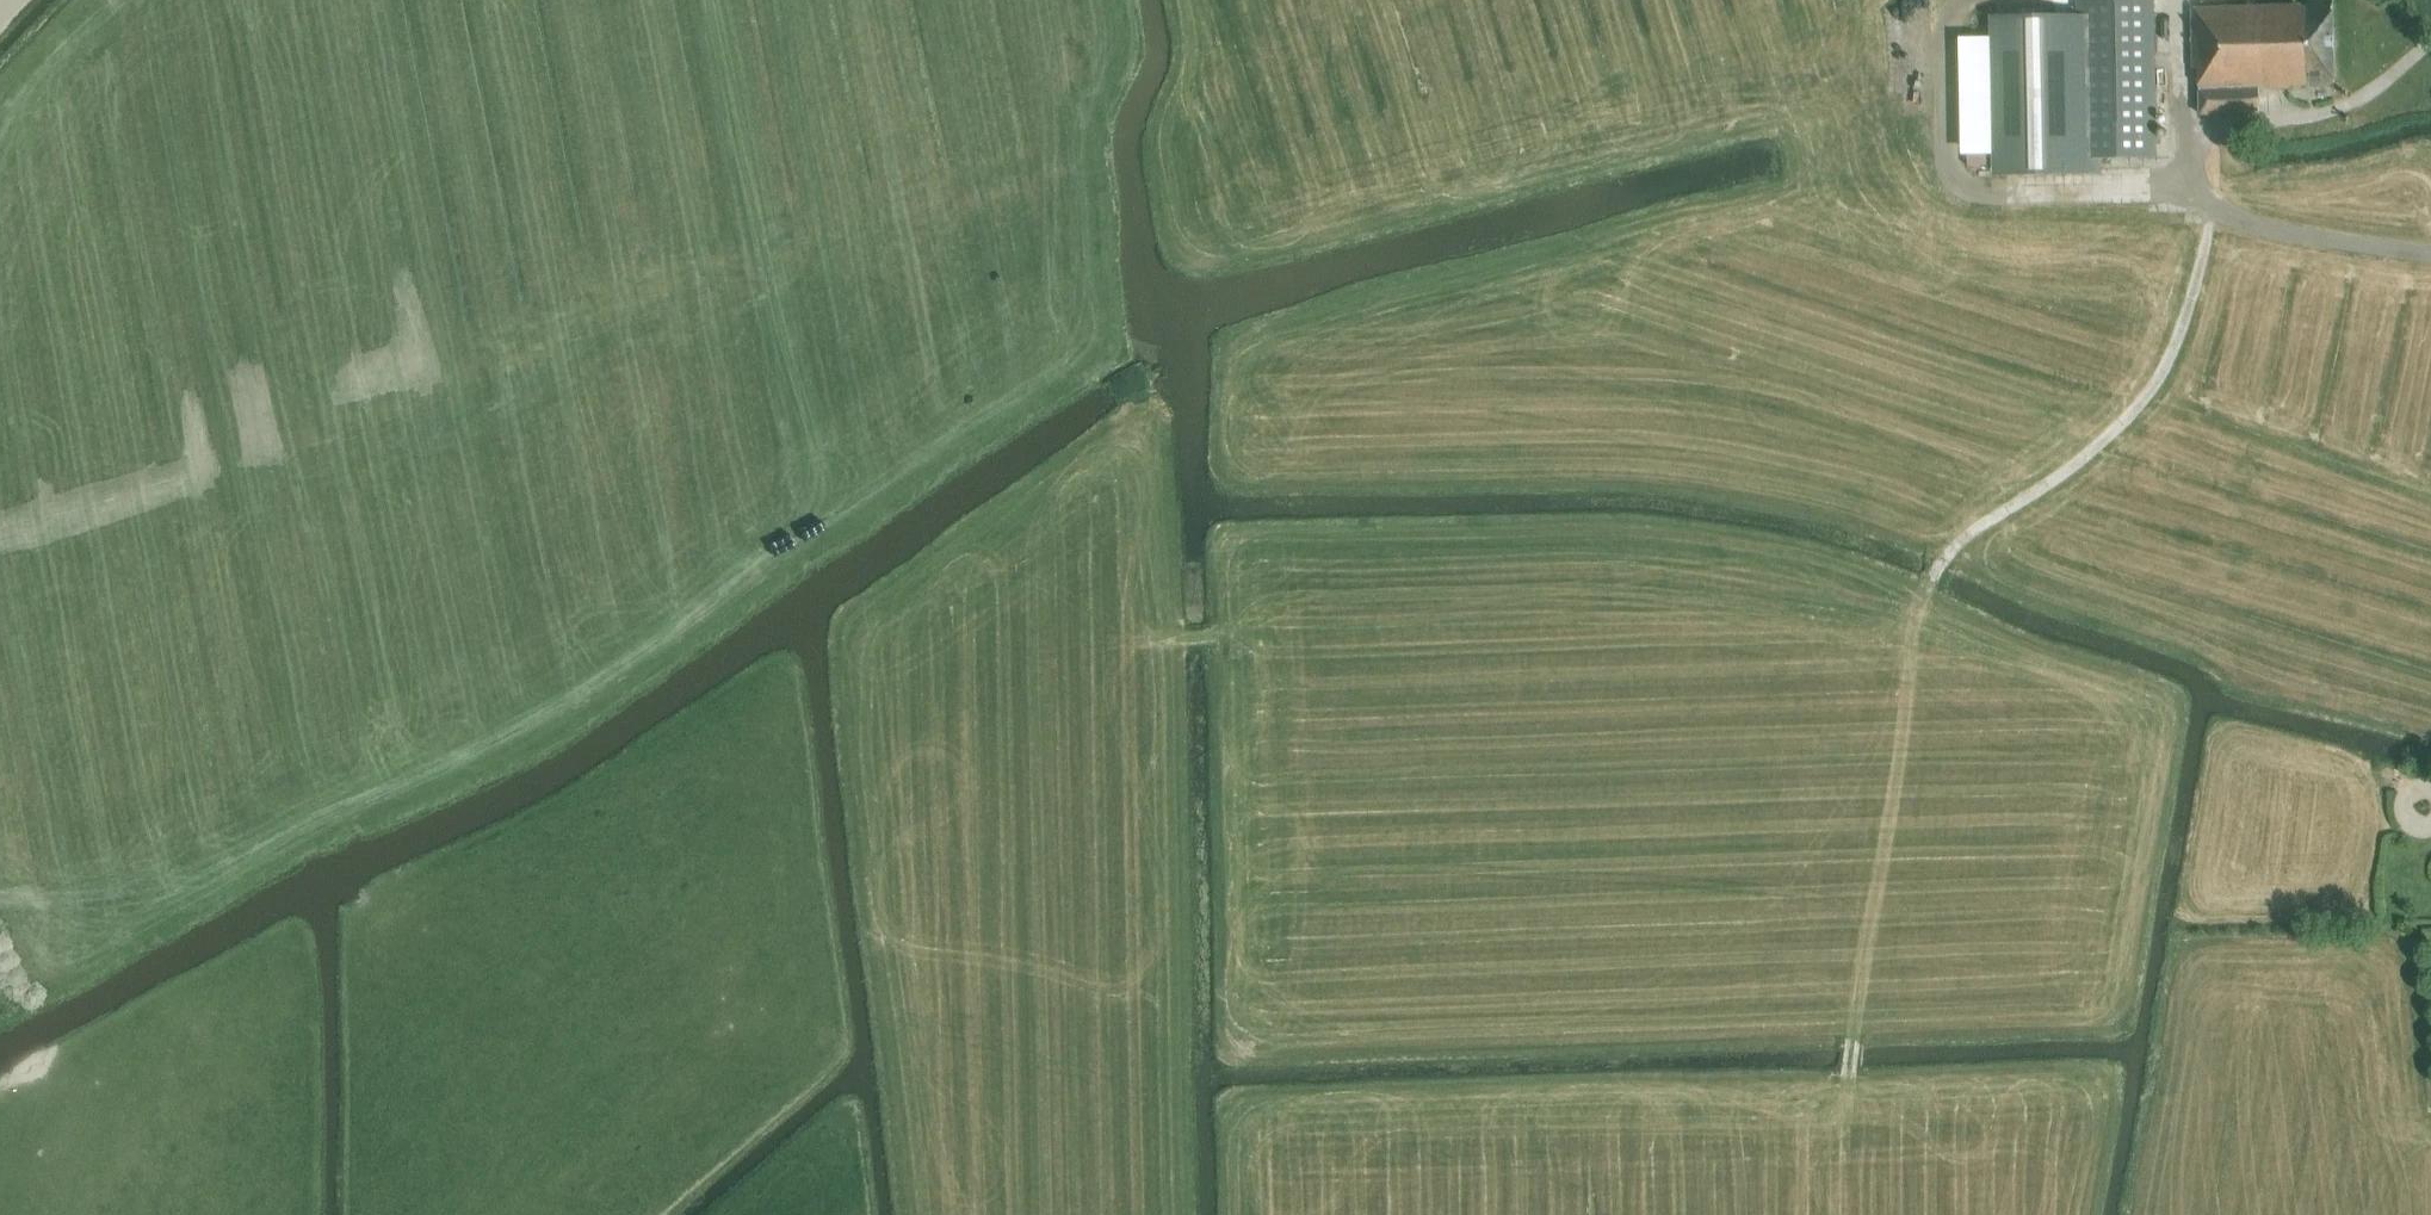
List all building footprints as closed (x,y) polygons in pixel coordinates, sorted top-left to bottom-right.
[(2102,175),(2102,159),(2156,159),(2154,0),(2077,0),(2077,16),(1990,17),(1992,176),(2102,175)] [(2334,83),(2334,56),(2333,31),(2332,9),(2332,1),(2307,2),(2307,8),(2300,8),(2300,6),(2191,9),(2193,70),(2198,70),(2199,115),(2258,113),(2258,90),(2290,89),(2290,87),(2309,86),(2309,88),(2334,87),(2334,83)]
